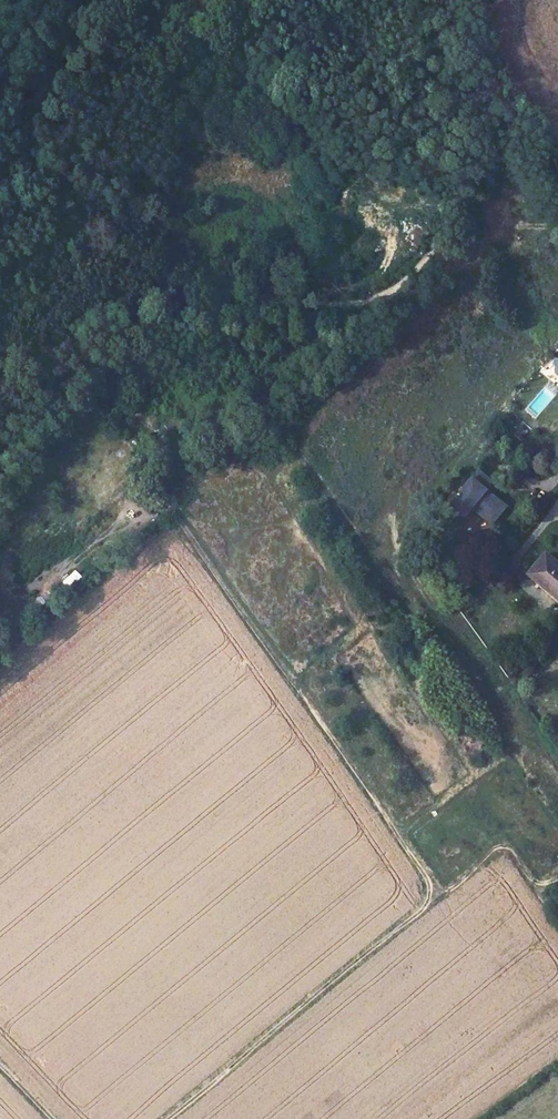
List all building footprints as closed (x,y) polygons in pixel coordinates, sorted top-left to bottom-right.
[(481,473),(452,507),(466,521),(474,511),(492,527),(508,510),(490,494),(484,488),(490,481),(481,473)] [(490,481),(484,488),(490,494),(496,487),(490,481)] [(526,576),(557,603),(557,601),(557,568),(545,556),(526,576)]
